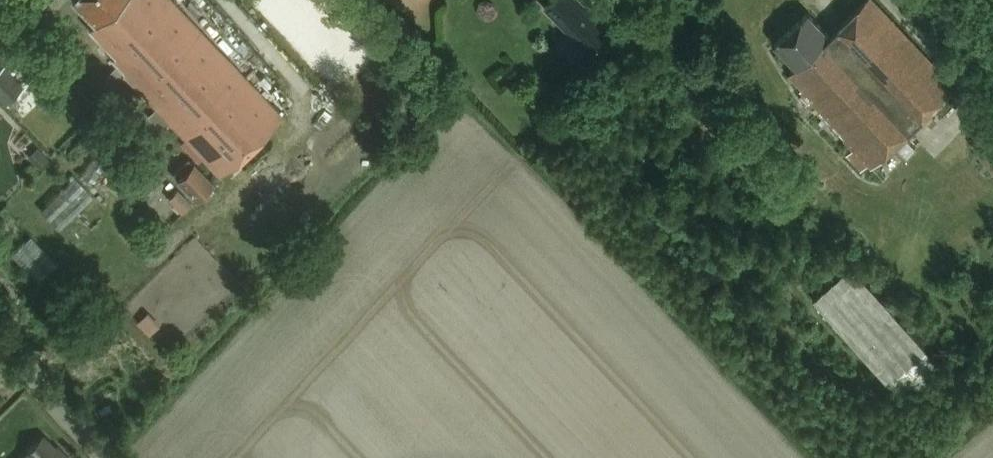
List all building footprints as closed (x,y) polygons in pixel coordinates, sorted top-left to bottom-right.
[(281,116),(170,0),(73,0),(95,22),(89,28),(116,56),(112,59),(124,72),(123,74),(219,175),(281,116)] [(611,28),(586,2),(585,3),(582,0),(552,0),(545,7),(568,31),(567,32),(586,52),(611,28)] [(956,85),(875,0),(865,0),(830,35),(808,12),(775,43),(797,66),(789,73),(803,88),(801,90),(811,101),(810,102),(854,149),(847,155),(861,170),(868,163),(871,166),(956,85)] [(4,65),(0,69),(0,100),(3,104),(23,84),(4,65)] [(41,145),(32,155),(45,166),(54,156),(41,145)] [(195,202),(213,185),(194,165),(176,182),(195,202)] [(65,227),(98,191),(77,172),(44,208),(65,227)] [(157,272),(168,255),(160,249),(148,266),(157,272)] [(822,296),(897,381),(936,347),(862,262),(822,296)] [(936,347),(899,383),(908,392),(931,370),(930,369),(944,355),(936,347)] [(56,448),(55,447),(53,449),(42,438),(25,454),(25,455),(22,457),(65,457),(56,448)]
